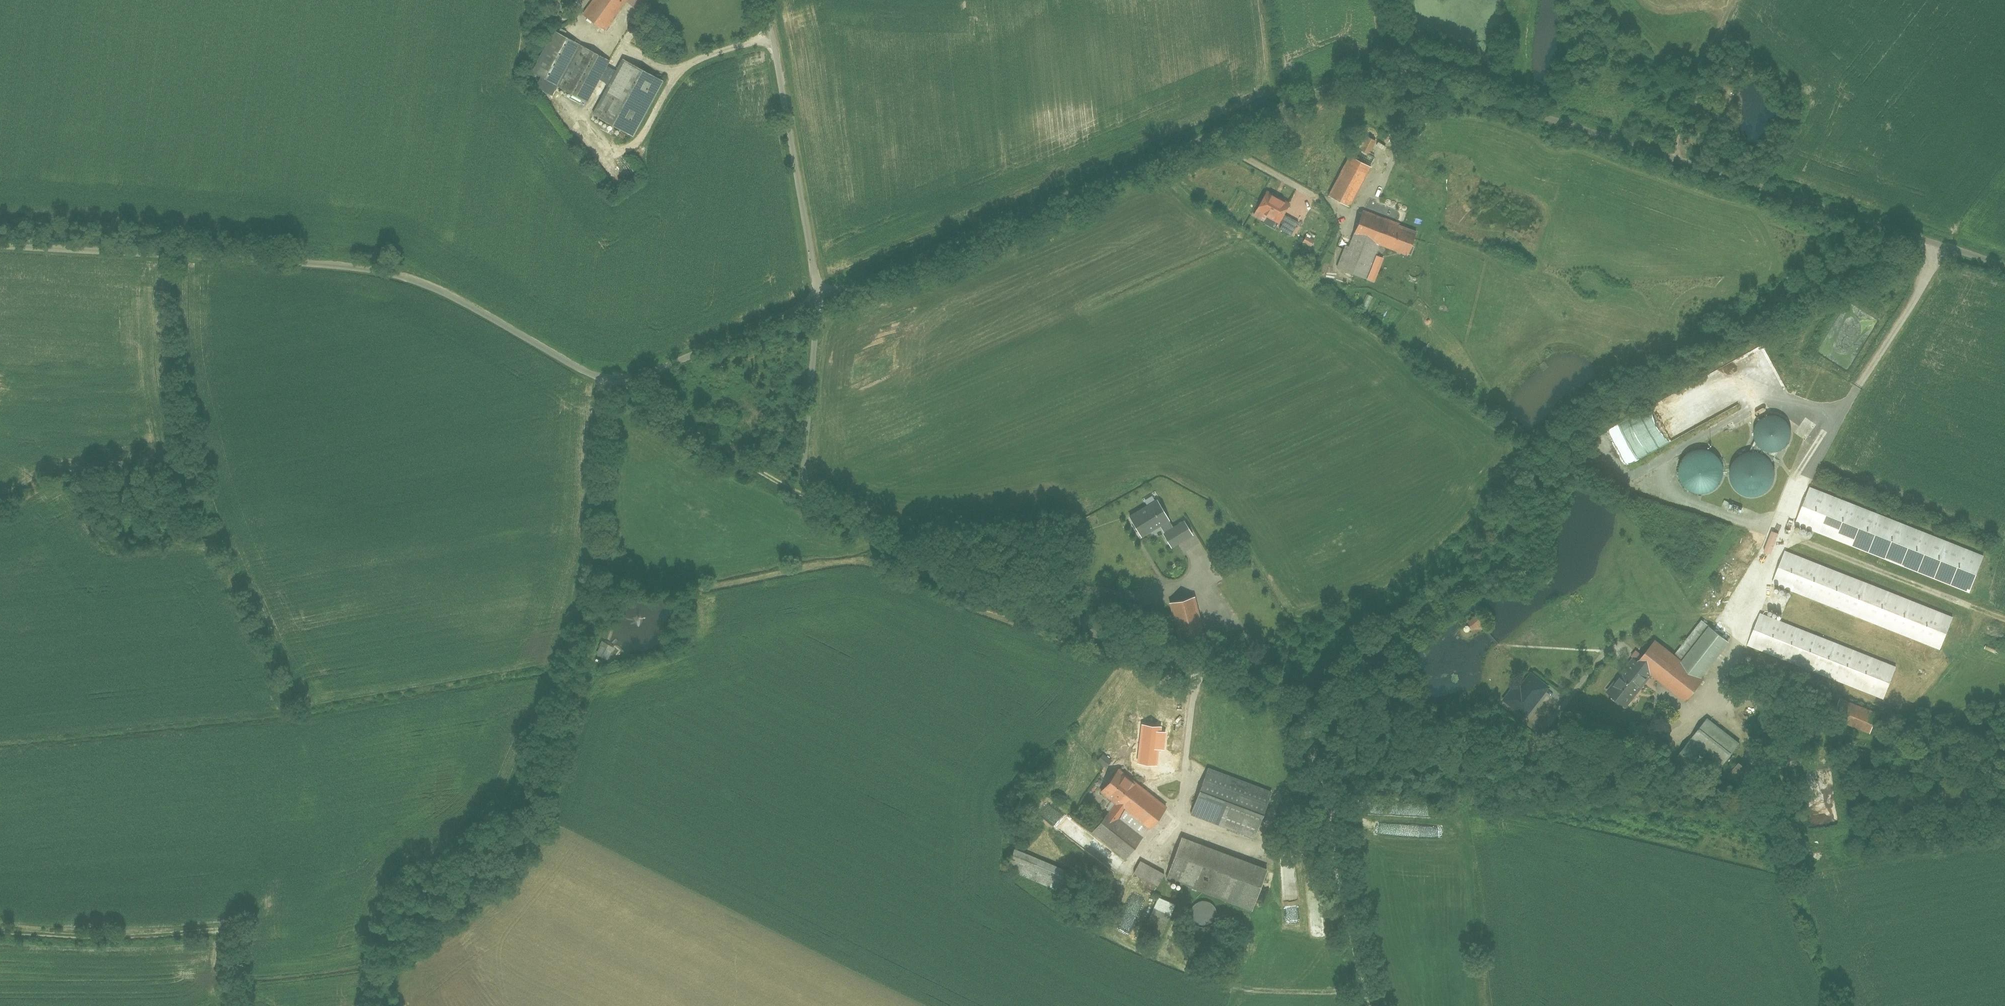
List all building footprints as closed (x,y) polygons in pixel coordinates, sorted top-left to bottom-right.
[(583,18),(606,35),(631,0),(596,0),(583,18)] [(553,31),(531,73),(585,103),(607,61),(553,31)] [(625,59),(595,115),(615,126),(646,70),(625,59)] [(1373,166),(1351,154),(1330,196),(1352,207),(1373,166)] [(1292,200),(1264,187),(1254,209),(1280,221),(1276,228),(1293,235),(1300,220),(1285,213),(1292,200)] [(1417,236),(1361,211),(1337,265),(1378,284),(1383,273),(1374,270),(1385,245),(1408,255),(1417,236)] [(1319,241),(1304,233),(1299,243),(1314,251),(1319,241)] [(1770,414),(1764,417),(1760,422),(1757,428),(1756,434),(1758,441),(1761,446),(1766,450),(1772,452),(1779,452),(1785,451),(1790,447),(1793,442),(1795,436),(1795,430),(1793,423),(1789,418),(1783,415),(1777,413),(1770,414)] [(1689,456),(1685,463),(1684,470),(1685,477),(1688,483),(1693,487),(1699,490),(1706,491),(1713,490),(1718,486),(1723,482),(1726,475),(1726,468),(1725,461),(1721,455),(1715,451),(1708,449),(1701,449),(1694,452),(1689,456)] [(1732,464),(1730,471),(1730,480),(1733,487),(1738,494),(1745,498),(1753,500),(1761,499),(1769,495),(1775,489),(1778,482),(1780,474),(1778,466),(1774,459),(1767,453),(1760,450),(1752,450),(1744,452),(1737,457),(1732,464)] [(1977,593),(1988,563),(1810,495),(1799,525),(1977,593)] [(1189,586),(1220,568),(1183,506),(1168,515),(1158,498),(1124,518),(1138,542),(1156,531),(1189,586)] [(1789,552),(1778,580),(1938,642),(1948,615),(1789,552)] [(1191,593),(1172,598),(1182,639),(1201,635),(1191,593)] [(1749,644),(1880,695),(1892,664),(1762,613),(1749,644)] [(1651,635),(1605,690),(1622,705),(1651,670),(1684,697),(1729,643),(1705,623),(1677,656),(1651,635)] [(1526,716),(1549,686),(1531,673),(1521,687),(1517,684),(1505,699),(1526,716)] [(1842,700),(1834,724),(1875,738),(1884,714),(1842,700)] [(1700,743),(1720,756),(1731,739),(1699,718),(1683,744),(1695,752),(1700,743)] [(1676,750),(1685,754),(1688,748),(1679,744),(1676,750)] [(1764,759),(1753,750),(1738,768),(1749,777),(1764,759)] [(1269,789),(1208,768),(1194,810),(1255,831),(1269,789)] [(1151,823),(1165,803),(1121,770),(1105,792),(1116,800),(1096,828),(1129,853),(1141,836),(1122,822),(1132,809),(1151,823)] [(1800,805),(1789,810),(1797,827),(1808,821),(1800,805)] [(1068,822),(1061,830),(1069,838),(1076,830),(1068,822)] [(1264,863),(1185,835),(1171,873),(1250,902),(1264,863)] [(1079,881),(1018,853),(1008,872),(1070,901),(1079,881)] [(1145,858),(1139,871),(1156,880),(1163,867),(1145,858)] [(1163,897),(1157,912),(1171,918),(1177,902),(1163,897)] [(1211,920),(1211,917),(1212,914),(1211,911),(1210,908),(1208,905),(1205,903),(1202,902),(1199,902),(1196,902),(1193,903),(1191,904),(1188,907),(1187,909),(1186,912),(1186,916),(1186,919),(1188,921),(1190,924),(1192,926),(1195,927),(1198,928),(1201,927),(1204,926),(1207,925),(1209,923),(1211,920)]
